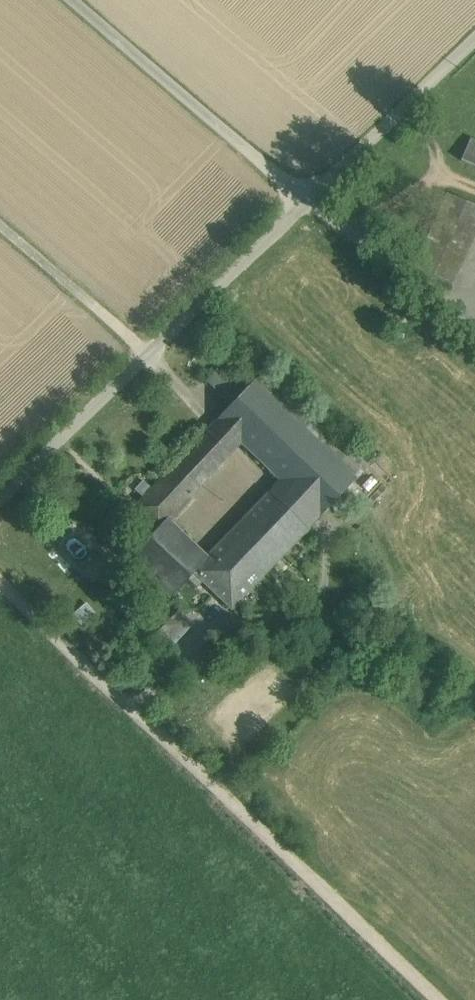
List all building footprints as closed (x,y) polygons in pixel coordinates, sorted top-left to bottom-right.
[(470,140),(461,161),(474,167),(474,142),(470,140)] [(415,269),(452,285),(474,233),(474,206),(447,194),(415,269)] [(233,356),(212,377),(238,402),(259,381),(233,356)] [(322,418),(272,368),(259,381),(238,402),(222,419),(244,441),(284,480),(322,517),(371,468),(321,419),(322,418)] [(211,430),(233,452),(244,441),(222,419),(211,430)] [(233,452),(211,430),(137,504),(160,527),(170,517),(171,518),(194,495),(193,493),(233,452)] [(284,480),(209,556),(210,557),(190,577),(199,586),(204,580),(233,608),(322,517),(284,480)] [(171,518),(170,517),(160,527),(131,556),(172,596),(190,577),(210,557),(209,556),(171,518)] [(197,623),(183,608),(149,643),(163,657),(197,623)]
